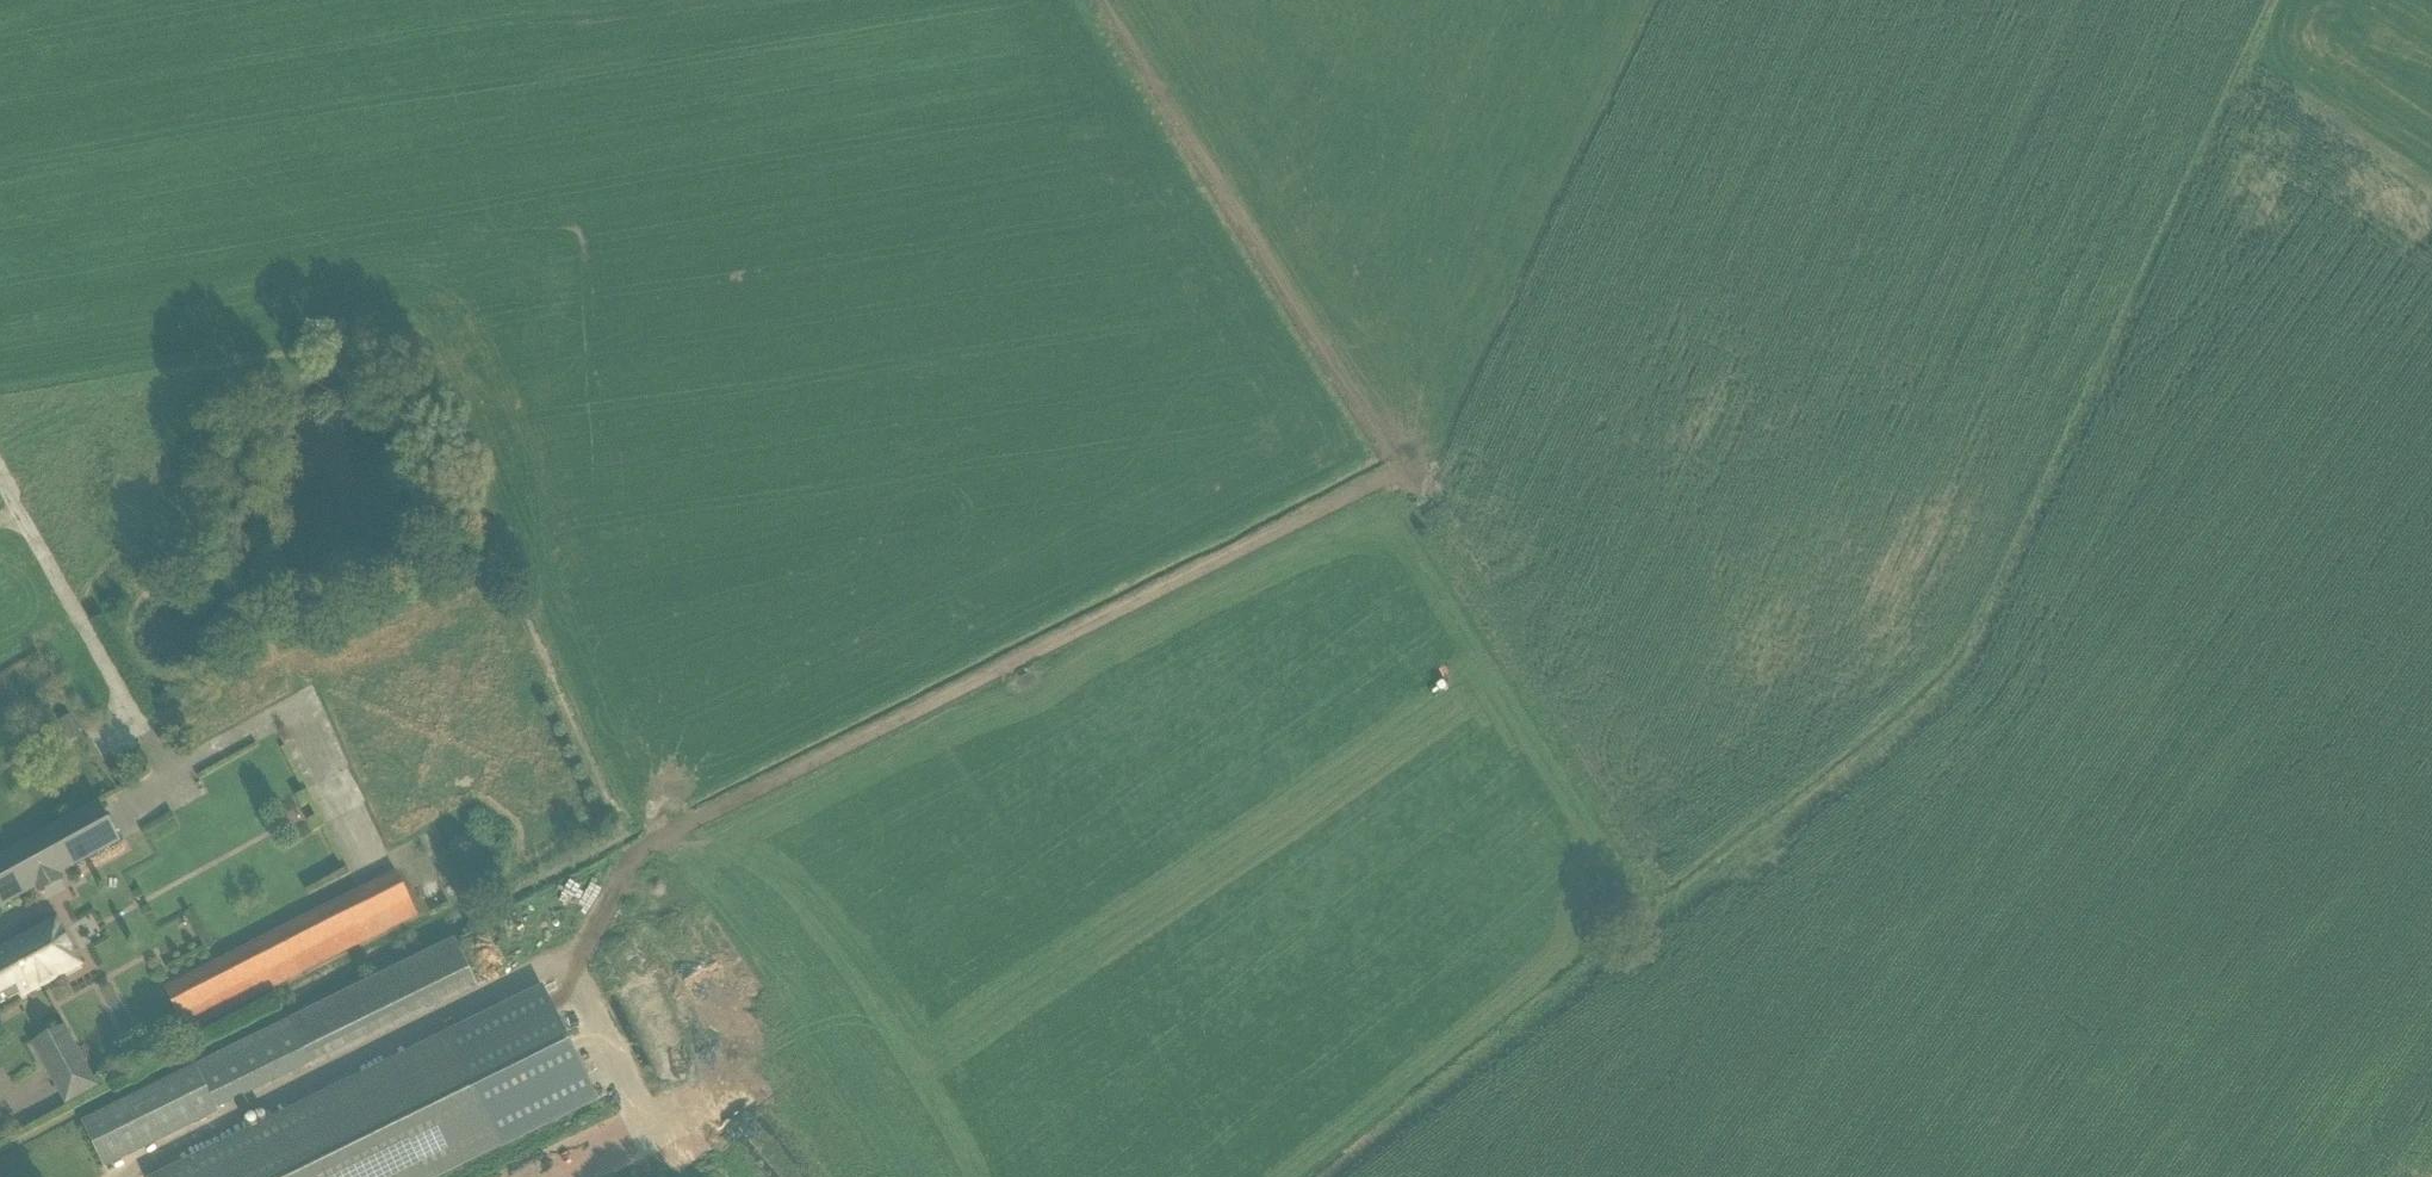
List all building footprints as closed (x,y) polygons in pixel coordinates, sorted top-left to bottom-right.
[(121,841),(100,802),(0,856),(0,907),(121,841)] [(404,876),(161,974),(181,1023),(424,925),(404,876)] [(20,993),(23,997),(81,965),(56,920),(0,951),(0,1004),(20,993)] [(157,1176),(437,1176),(501,1145),(505,1152),(599,1106),(543,990),(157,1176)] [(47,1068),(66,1104),(98,1086),(64,1026),(46,1036),(59,1061),(47,1068)] [(82,1123),(104,1168),(219,1112),(197,1067),(82,1123)]
